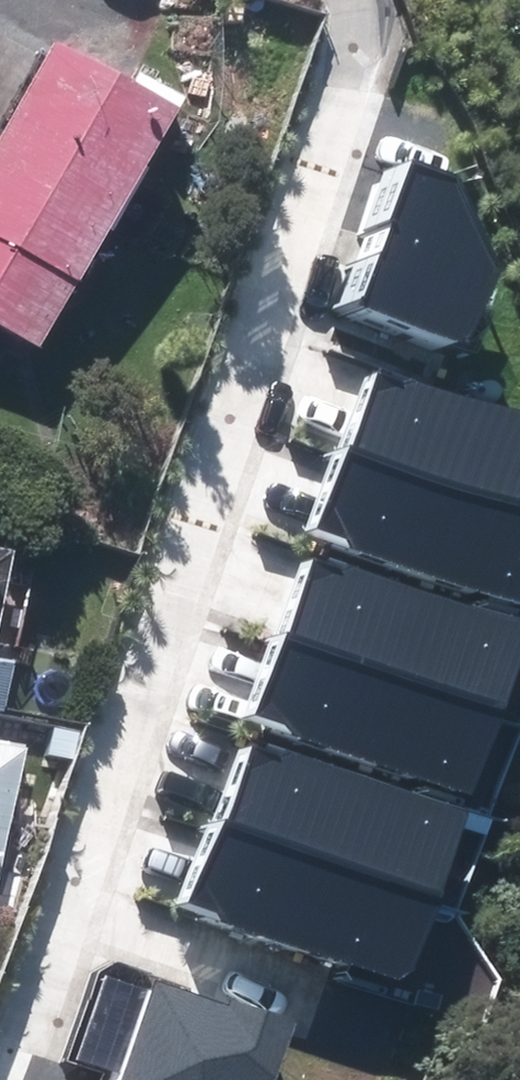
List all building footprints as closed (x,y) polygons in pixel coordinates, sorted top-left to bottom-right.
[(19,359),(143,128),(23,64),(0,107),(0,349),(19,359)] [(459,176),(406,161),(384,235),(502,270),(459,176)] [(481,339),(502,270),(384,235),(364,304),(481,339)] [(377,373),(352,455),(519,505),(519,415),(377,373)] [(352,455),(327,542),(519,599),(519,505),(352,455)] [(306,553),(281,636),(508,703),(519,662),(519,617),(306,553)] [(482,789),(508,703),(281,636),(255,722),(482,789)] [(475,812),(248,745),(224,828),(451,895),(475,812)] [(0,747),(0,858),(21,751),(0,747)] [(425,981),(451,895),(224,828),(198,914),(425,981)] [(276,1079),(294,1025),(150,982),(120,1079),(275,1079),(276,1079)]
